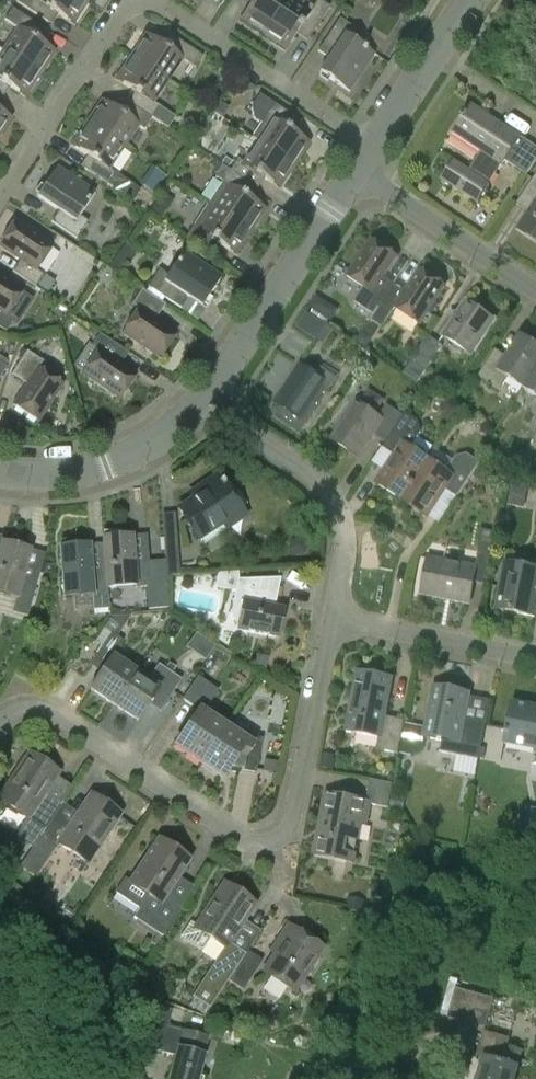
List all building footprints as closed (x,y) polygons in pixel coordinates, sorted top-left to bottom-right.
[(86,0),(18,0),(16,2),(48,23),(55,12),(74,25),(89,2),(86,0)] [(286,0),(252,0),(240,18),(263,34),(286,0)] [(305,0),(286,0),(263,34),(286,49),(299,30),(309,37),(330,6),(320,0),(316,0),(313,5),(305,0)] [(3,49),(41,74),(55,52),(36,39),(43,29),(12,8),(4,20),(17,28),(3,49)] [(340,18),(318,51),(329,58),(320,72),(348,91),(373,54),(350,39),(357,29),(340,18)] [(130,56),(167,81),(181,59),(194,68),(202,56),(172,35),(165,46),(145,33),(130,56)] [(6,84),(26,97),(41,74),(3,49),(0,47),(0,93),(6,84)] [(152,102),(167,81),(130,56),(115,78),(135,92),(128,103),(150,118),(151,117),(168,129),(175,117),(152,102)] [(261,123),(251,137),(257,141),(258,142),(294,166),(309,143),(290,131),(297,120),(266,99),(260,95),(251,107),(254,118),(261,123)] [(142,130),(150,118),(128,103),(121,113),(102,100),(86,123),(122,147),(136,126),(142,130)] [(442,179),(477,202),(504,161),(526,175),(535,161),(535,148),(519,136),(516,141),(485,120),(488,116),(471,104),(465,113),(463,112),(460,116),(462,118),(452,132),(481,152),(469,171),(454,161),(442,179)] [(12,119),(0,111),(0,137),(12,119)] [(108,168),(122,147),(86,123),(71,145),(91,158),(83,169),(106,184),(107,184),(132,201),(140,190),(108,168)] [(237,159),(230,171),(253,187),(260,176),(279,188),(294,166),(258,142),(257,141),(243,163),(237,159)] [(222,182),(208,203),(214,207),(251,232),(265,209),(247,197),(253,187),(230,171),(222,166),(215,177),(222,182)] [(58,210),(50,221),(76,239),(88,221),(79,215),(94,192),(57,168),(38,197),(58,210)] [(519,229),(535,240),(535,174),(520,198),(534,207),(519,229)] [(194,225),(186,237),(210,253),(217,242),(235,255),(251,232),(214,207),(208,203),(194,225)] [(0,246),(0,248),(19,261),(12,272),(36,287),(44,275),(36,270),(52,246),(16,222),(0,246)] [(378,308),(394,285),(382,277),(396,257),(371,240),(346,276),(363,287),(354,301),(374,314),(378,308)] [(159,269),(148,287),(181,309),(188,298),(201,307),(221,277),(183,252),(168,275),(159,269)] [(394,285),(378,308),(374,314),(375,315),(371,321),(382,328),(390,316),(395,308),(419,324),(444,286),(419,270),(404,292),(394,285)] [(6,332),(13,322),(16,324),(32,300),(21,293),(22,291),(0,276),(0,329),(6,332)] [(54,283),(44,276),(38,287),(47,293),(54,283)] [(138,311),(122,335),(159,359),(176,333),(155,320),(165,305),(142,290),(131,306),(138,311)] [(323,307),(321,299),(316,296),(309,306),(318,313),(323,307)] [(466,301),(442,337),(470,355),(493,320),(466,301)] [(312,339),(322,324),(306,314),(296,329),(312,339)] [(373,338),(363,332),(358,339),(368,345),(373,338)] [(99,351),(83,375),(119,400),(136,374),(122,365),(130,354),(123,350),(100,334),(92,346),(99,351)] [(443,345),(428,336),(402,374),(417,384),(443,345)] [(535,369),(535,348),(520,337),(506,358),(495,351),(477,376),(499,390),(507,378),(523,389),(535,369)] [(27,352),(11,375),(26,385),(13,405),(39,422),(63,386),(38,370),(43,363),(27,352)] [(299,365),(274,402),(300,419),(321,387),(327,391),(336,377),(320,367),(315,375),(299,365)] [(523,389),(535,397),(535,369),(523,389)] [(387,438),(397,424),(403,415),(386,404),(378,417),(354,401),(329,439),(358,458),(376,431),(387,438)] [(444,402),(439,410),(451,419),(456,411),(444,402)] [(384,471),(375,483),(401,501),(428,461),(425,459),(433,447),(418,437),(421,432),(419,421),(405,412),(403,415),(397,424),(388,438),(387,438),(382,447),(394,455),(384,471)] [(467,423),(469,419),(460,413),(454,423),(458,425),(467,423)] [(428,461),(401,501),(425,517),(426,515),(444,489),(456,497),(472,473),(479,462),(467,454),(456,455),(452,461),(445,472),(428,461)] [(473,478),(483,484),(491,473),(480,466),(473,478)] [(203,492),(178,508),(198,539),(241,511),(217,474),(199,486),(203,492)] [(510,509),(525,513),(529,493),(515,490),(510,509)] [(132,535),(102,537),(103,542),(105,569),(108,588),(116,587),(116,584),(135,583),(135,587),(146,586),(148,610),(169,608),(166,577),(165,560),(149,561),(134,562),(132,535)] [(180,575),(177,537),(163,538),(165,560),(166,577),(180,575)] [(16,597),(12,611),(27,616),(37,579),(23,575),(30,549),(1,541),(0,545),(0,593),(16,597)] [(109,608),(107,588),(105,569),(91,570),(89,543),(59,545),(63,596),(92,594),(93,609),(109,608)] [(429,557),(421,594),(469,603),(473,583),(487,586),(493,555),(478,552),(476,566),(429,557)] [(524,556),(522,567),(505,564),(497,609),(534,616),(535,607),(535,559),(524,556)] [(280,578),(239,579),(239,573),(218,576),(216,587),(234,591),(230,612),(240,630),(273,637),(279,632),(284,608),(270,606),(272,597),(276,598),(280,578)] [(114,704),(135,672),(112,657),(123,640),(111,633),(94,658),(105,666),(90,688),(114,704)] [(147,680),(135,672),(114,704),(138,719),(152,697),(164,705),(181,679),(158,664),(147,680)] [(405,720),(384,716),(388,698),(385,698),(389,676),(357,670),(346,731),(379,737),(377,749),(398,753),(405,720)] [(207,706),(218,690),(197,676),(182,699),(195,708),(200,701),(207,706)] [(425,727),(424,737),(443,741),(441,753),(479,760),(486,722),(465,718),(470,692),(433,685),(425,727)] [(512,701),(504,742),(535,748),(535,706),(512,701)] [(201,762),(224,725),(199,708),(175,744),(201,762)] [(424,737),(425,727),(406,724),(400,753),(411,755),(422,748),(424,737)] [(246,740),(224,725),(201,762),(223,776),(229,767),(254,772),(261,737),(250,735),(246,740)] [(52,816),(61,804),(44,793),(58,773),(29,753),(0,797),(0,799),(27,817),(14,836),(32,848),(40,837),(39,836),(45,827),(52,816)] [(334,769),(336,760),(333,760),(334,755),(323,754),(321,767),(334,769)] [(277,761),(265,759),(263,770),(275,772),(277,761)] [(370,779),(366,800),(325,792),(313,855),(347,861),(351,839),(357,840),(360,823),(366,824),(370,802),(390,806),(394,783),(370,779)] [(32,848),(22,864),(38,875),(56,848),(59,844),(87,862),(119,813),(91,794),(77,815),(69,828),(52,816),(45,827),(39,836),(40,837),(32,848)] [(530,808),(525,835),(535,837),(535,809),(530,808)] [(115,894),(139,909),(134,917),(162,936),(181,907),(164,896),(188,859),(158,839),(130,882),(125,878),(115,894)] [(228,978),(247,950),(253,941),(237,930),(255,903),(233,888),(230,892),(222,886),(196,925),(190,922),(180,937),(200,950),(204,949),(210,938),(223,947),(225,948),(194,995),(211,1007),(229,979),(228,978)] [(363,902),(347,899),(345,910),(361,914),(363,902)] [(292,927),(263,971),(294,992),(323,948),(292,927)] [(262,960),(247,950),(228,978),(229,979),(243,988),(262,960)] [(446,982),(435,1012),(483,1029),(493,998),(446,982)] [(165,1036),(160,1053),(175,1057),(169,1078),(197,1078),(203,1055),(202,1055),(207,1038),(184,1032),(167,1028),(172,1011),(156,1007),(150,1032),(165,1036)] [(478,1078),(514,1078),(522,1050),(508,1046),(510,1038),(484,1031),(477,1055),(484,1057),(478,1078)] [(323,1038),(317,1035),(310,1038),(306,1046),(318,1051),(323,1038)]
